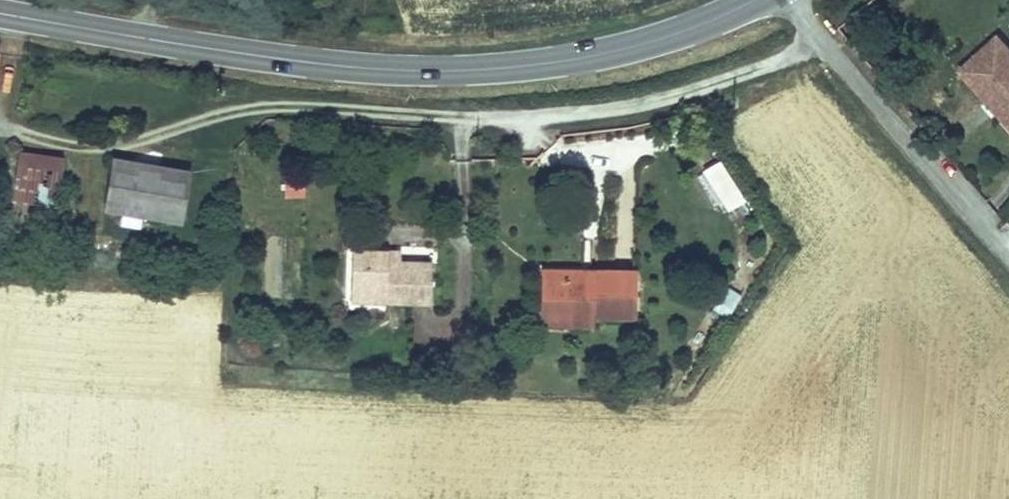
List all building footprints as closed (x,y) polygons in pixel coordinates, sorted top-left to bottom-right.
[(998,36),(960,70),(990,104),(998,97),(1008,110),(1008,49),(998,36)] [(998,97),(990,104),(1008,125),(1008,110),(998,97)] [(66,156),(20,150),(12,201),(58,208),(66,156)] [(193,168),(114,155),(105,209),(184,222),(193,168)] [(745,199),(719,158),(702,169),(727,210),(745,199)] [(304,174),(284,175),(284,198),(305,197),(304,174)] [(351,246),(349,301),(430,304),(431,259),(400,258),(401,248),(351,246)] [(636,268),(539,265),(538,324),(593,326),(593,317),(635,318),(636,268)] [(731,271),(710,305),(726,316),(747,282),(731,271)]
